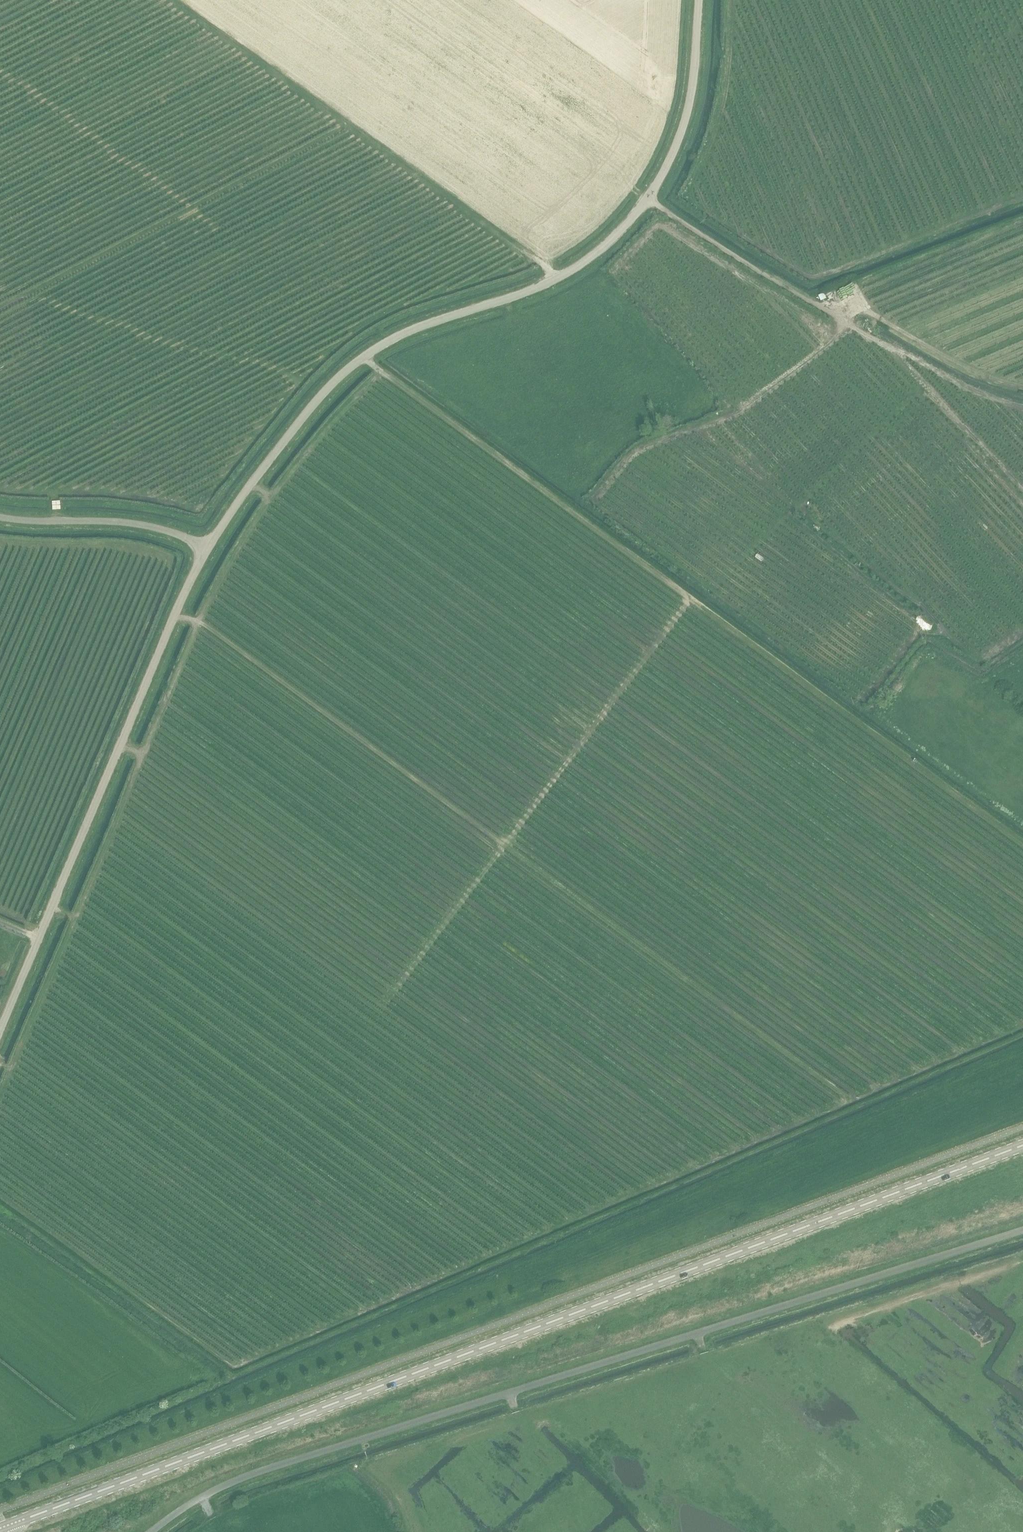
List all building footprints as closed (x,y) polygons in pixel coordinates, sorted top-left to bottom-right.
[(183,217),(191,213),(189,208),(180,212),(183,217)]
